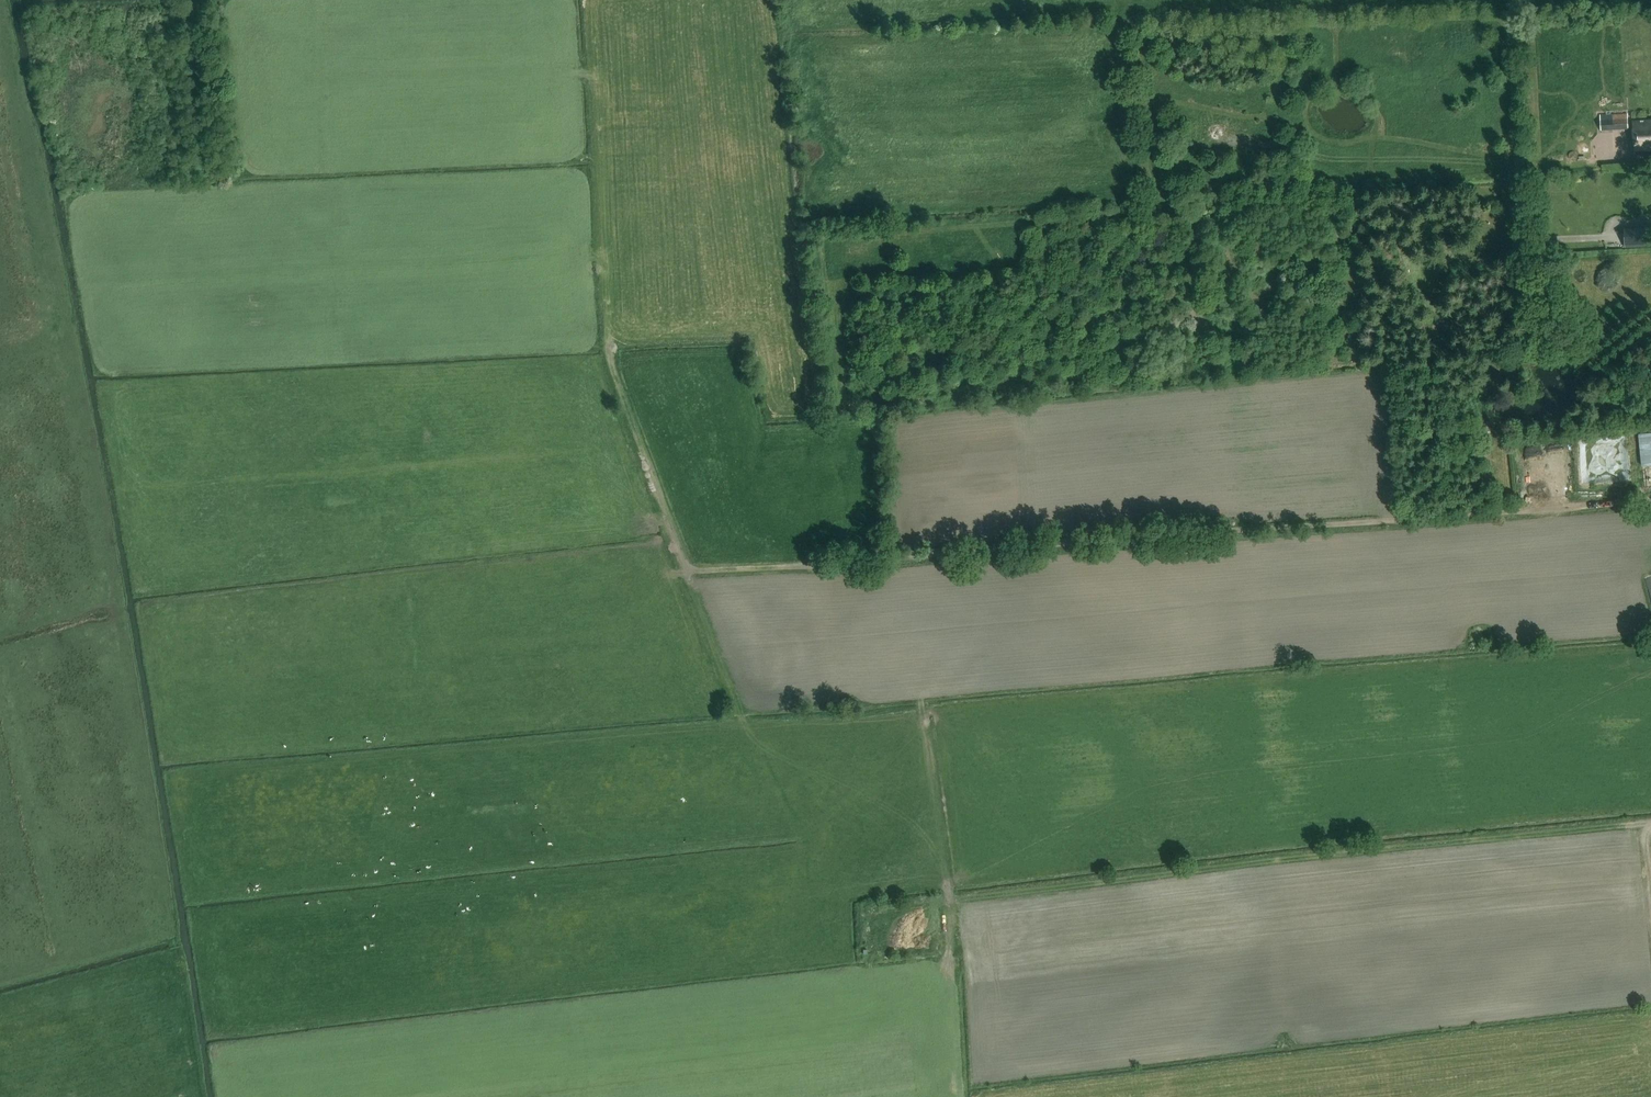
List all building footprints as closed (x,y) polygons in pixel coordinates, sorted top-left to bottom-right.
[(1628,113),(1600,115),(1601,130),(1628,128),(1628,113)] [(1633,122),(1635,153),(1650,152),(1650,120),(1633,122)] [(1624,229),(1625,247),(1650,246),(1650,228),(1624,229)]
